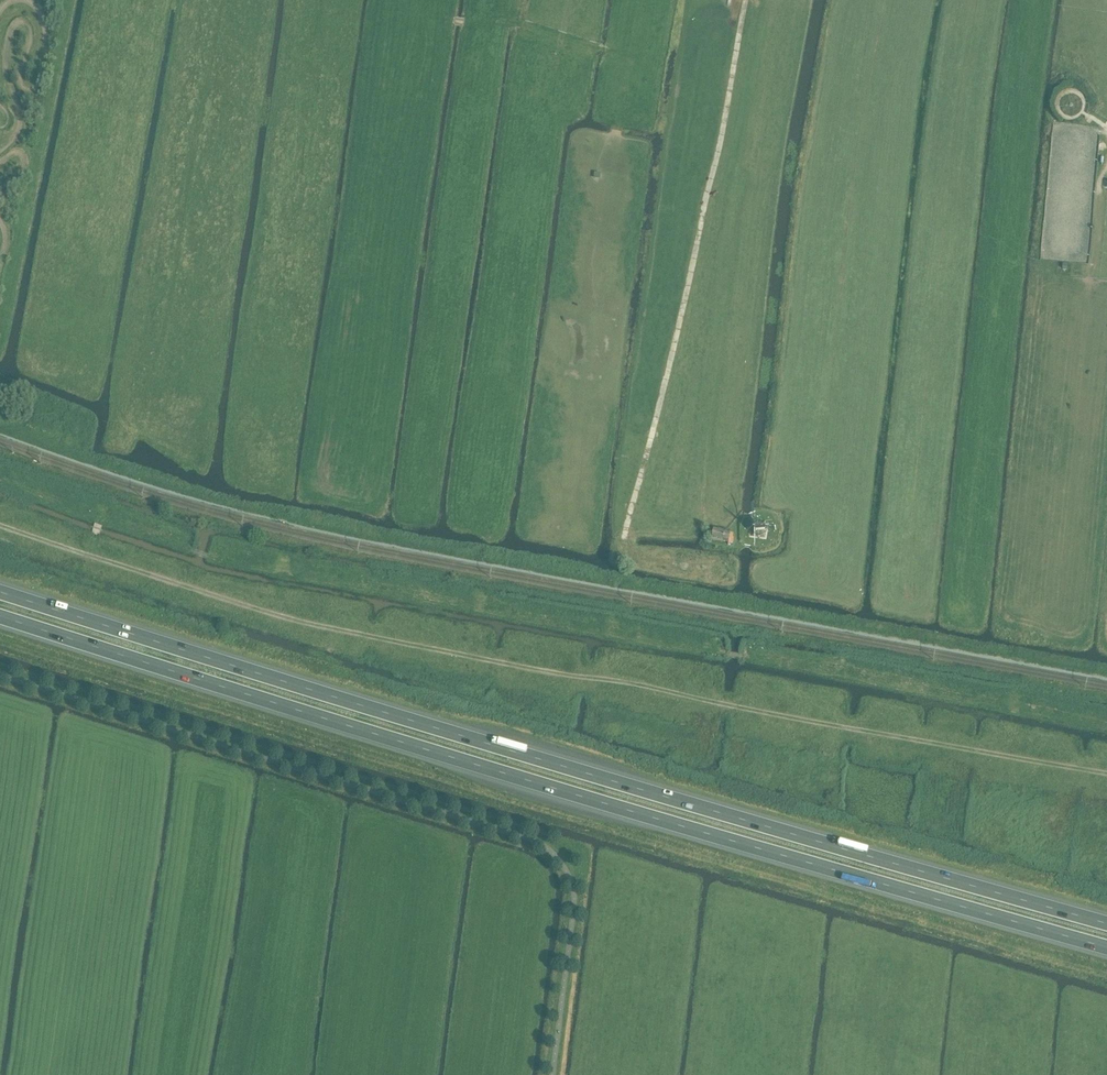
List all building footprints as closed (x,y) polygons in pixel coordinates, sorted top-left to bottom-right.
[(752,535),(764,537),(766,525),(754,523),(752,535)] [(711,540),(728,543),(730,532),(713,529),(711,540)]
